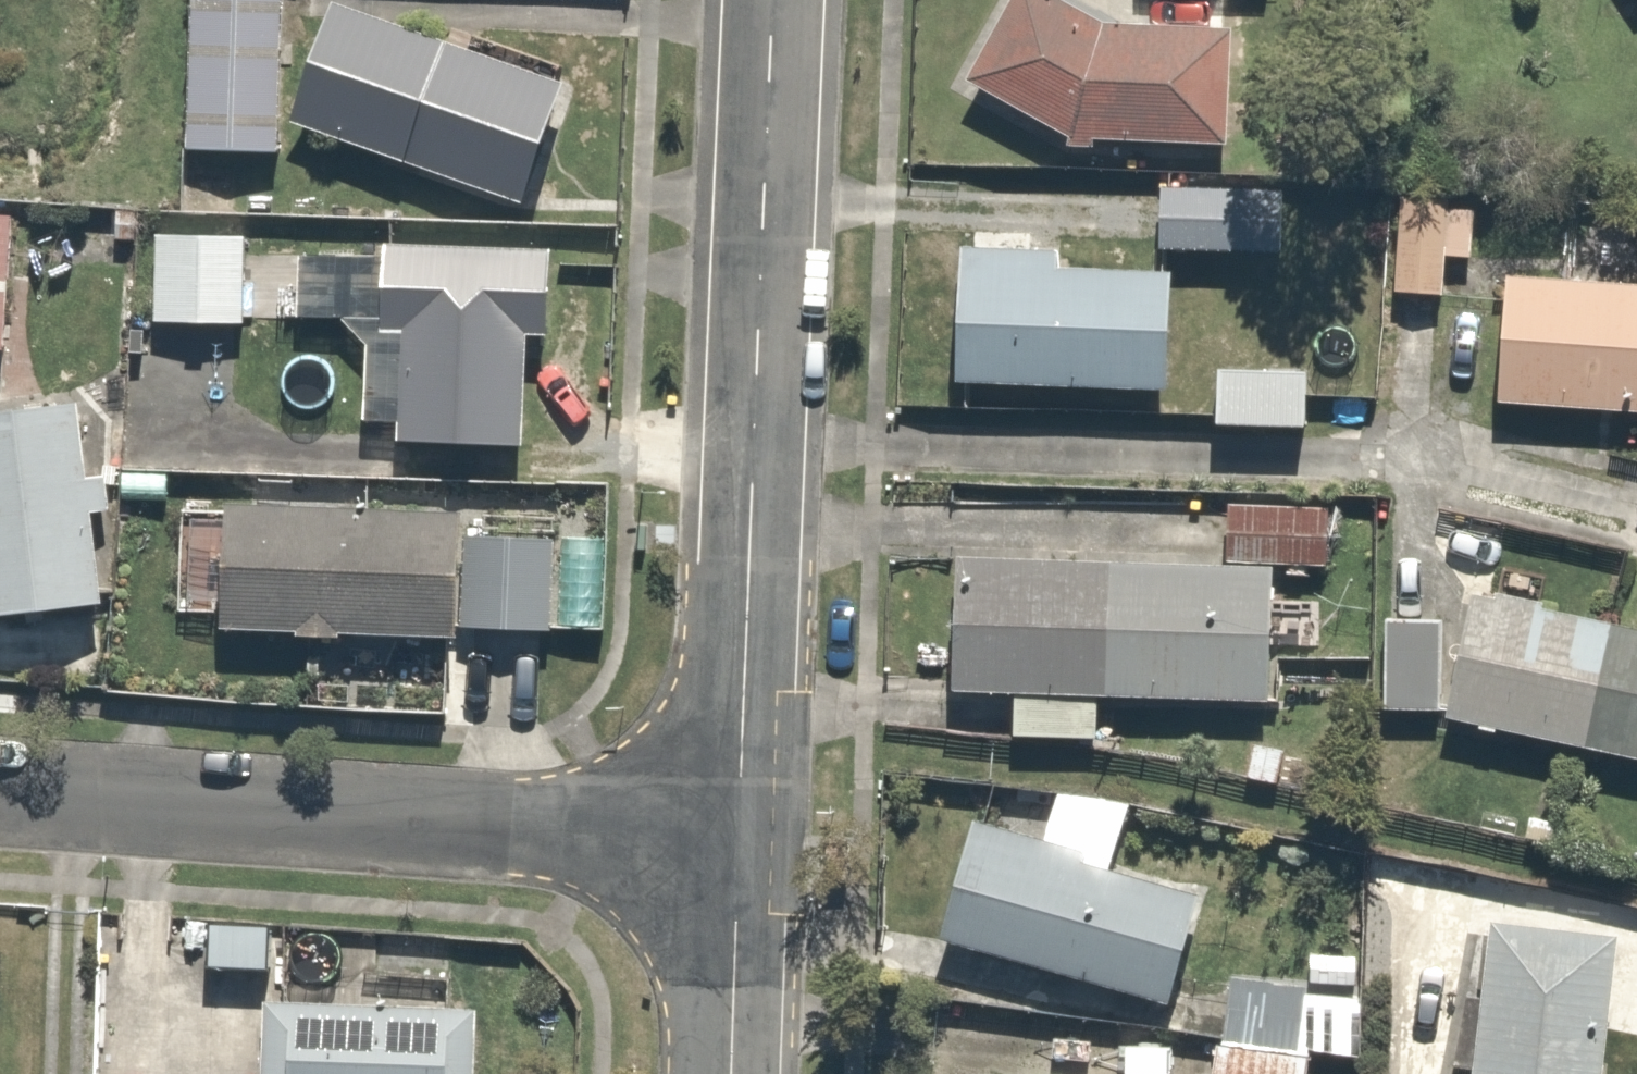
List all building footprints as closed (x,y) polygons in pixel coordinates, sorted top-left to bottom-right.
[(273,0),(189,0),(185,139),(269,141),(273,0)] [(1064,0),(1008,0),(959,78),(1065,144),(1230,151),(1236,31),(1103,24),(1064,0)] [(564,90),(333,5),(289,123),(520,209),(564,90)] [(1442,203),(1380,199),(1374,281),(1436,285),(1442,203)] [(0,203),(0,339),(10,204),(0,203)] [(1586,211),(1581,255),(1636,262),(1636,217),(1586,211)] [(244,228),(152,224),(149,310),(241,314),(244,228)] [(1061,251),(956,245),(948,384),(1168,396),(1175,273),(1060,266),(1061,251)] [(395,334),(392,448),(523,451),(526,337),(544,337),(546,252),(374,248),(372,334),(395,334)] [(1503,276),(1493,404),(1636,415),(1636,287),(1503,276)] [(1306,359),(1212,358),(1211,425),(1305,426),(1306,359)] [(0,414),(0,624),(99,610),(85,512),(113,508),(108,472),(88,475),(78,403),(0,414)] [(454,638),(458,508),(223,502),(219,632),(454,638)] [(550,528),(462,525),(459,620),(546,623),(550,528)] [(1104,696),(1109,563),(954,557),(949,690),(1104,696)] [(1268,570),(1109,563),(1104,696),(1264,701),(1268,570)] [(1469,587),(1440,719),(1636,762),(1636,624),(1469,587)] [(1438,621),(1383,619),(1379,701),(1434,703),(1438,621)] [(1203,897),(976,825),(941,933),(1169,1005),(1203,897)] [(1470,1073),(1603,1073),(1621,942),(1491,924),(1470,1073)] [(1221,974),(1207,1073),(1307,1073),(1319,988),(1221,974)] [(260,1005),(258,1073),(472,1073),(474,1013),(260,1005)]
